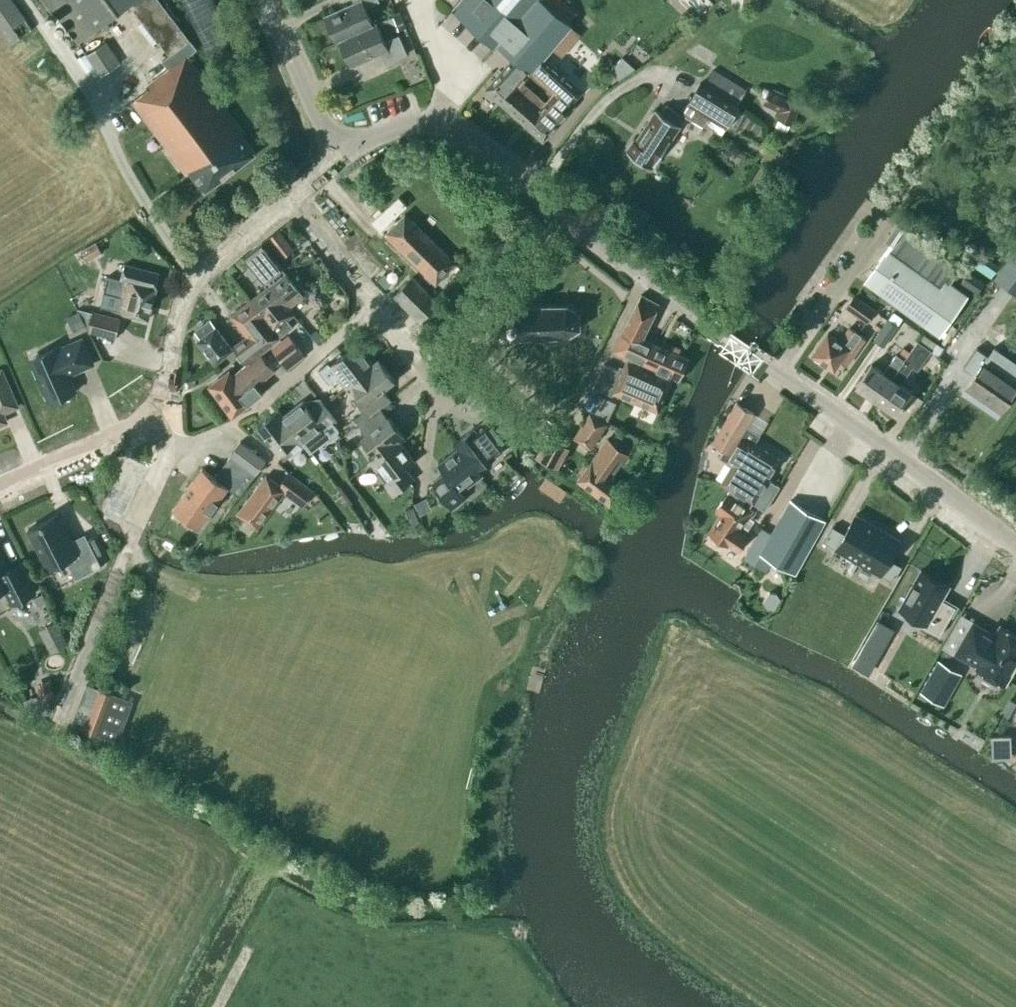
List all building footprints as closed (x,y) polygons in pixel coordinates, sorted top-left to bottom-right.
[(8,46),(32,30),(11,0),(0,0),(0,35),(8,46)] [(78,43),(129,4),(159,44),(160,43),(170,55),(162,61),(169,69),(147,86),(149,89),(133,101),(187,174),(189,172),(204,192),(256,153),(241,133),(243,131),(187,57),(197,50),(159,0),(46,0),(78,43)] [(340,41),(340,40),(373,26),(373,25),(366,8),(380,2),(379,0),(353,0),(354,3),(325,16),(336,43),(340,41)] [(453,10),(496,47),(499,44),(515,57),(486,90),(502,105),(518,86),(521,88),(524,85),(522,83),(571,25),(568,22),(557,13),(542,0),(462,0),(453,10)] [(542,0),(557,13),(568,22),(576,13),(562,0),(542,0)] [(749,8),(750,0),(734,0),(733,6),(749,8)] [(399,13),(387,19),(393,33),(405,27),(399,13)] [(385,41),(377,23),(373,25),(373,26),(340,40),(340,41),(351,66),(381,53),(386,64),(407,54),(399,35),(385,41)] [(85,54),(98,75),(119,62),(105,41),(85,54)] [(622,57),(609,72),(619,80),(635,69),(622,57)] [(534,75),(554,93),(545,104),(526,126),(543,141),(575,106),(571,102),(582,90),(564,74),(563,75),(558,70),(559,69),(548,59),(534,75)] [(702,87),(701,86),(691,104),(689,107),(690,107),(686,115),(694,119),(699,112),(724,128),(737,107),(736,106),(745,89),(712,70),(702,87)] [(502,105),(526,126),(545,104),(524,85),(521,88),(518,86),(502,105)] [(764,103),(782,110),(779,118),(791,123),(800,103),(769,89),(764,103)] [(680,125),(685,117),(666,105),(661,113),(656,110),(635,142),(634,140),(626,151),(652,168),(680,126),(680,125)] [(385,234),(436,284),(456,264),(405,214),(385,234)] [(940,333),(967,295),(948,282),(960,265),(903,225),(885,250),(887,251),(867,280),(940,333)] [(267,239),(282,258),(293,250),(279,230),(267,239)] [(80,250),(86,261),(100,252),(94,242),(80,250)] [(265,281),(266,280),(271,285),(290,308),(304,297),(262,243),(245,257),(265,281)] [(125,264),(121,280),(108,277),(104,293),(116,296),(112,310),(123,313),(123,315),(149,321),(157,289),(155,288),(159,273),(125,264)] [(412,276),(393,296),(419,322),(438,302),(412,276)] [(287,320),(294,314),(290,308),(271,285),(251,300),(280,337),(293,327),(287,320)] [(628,358),(644,365),(653,343),(643,339),(659,305),(641,295),(632,313),(613,350),(628,358)] [(847,307),(868,323),(876,312),(855,296),(847,307)] [(280,337),(251,300),(231,315),(246,335),(232,344),(235,348),(248,365),(233,376),(230,371),(209,386),(233,417),(248,405),(263,393),(257,386),(275,370),(260,354),(280,338),(280,337)] [(567,335),(580,329),(580,314),(567,306),(510,306),(510,317),(510,327),(510,338),(567,335)] [(85,325),(77,310),(65,317),(73,331),(85,325)] [(120,319),(93,312),(88,332),(115,339),(120,319)] [(215,363),(235,348),(232,344),(231,346),(212,321),(211,319),(200,328),(200,329),(196,332),(201,338),(198,341),(215,363)] [(873,341),(883,348),(897,328),(886,321),(873,341)] [(840,342),(828,333),(813,355),(834,370),(841,361),(846,365),(866,338),(850,327),(840,342)] [(317,329),(310,335),(318,343),(324,338),(317,329)] [(923,334),(905,360),(877,400),(897,414),(913,393),(901,384),(913,367),(918,370),(931,350),(930,349),(935,342),(923,334)] [(304,356),(288,335),(271,348),(288,370),(304,356)] [(82,339),(58,349),(57,347),(30,359),(49,403),(76,391),(69,375),(93,364),(82,339)] [(644,365),(680,380),(689,359),(679,355),(681,349),(671,345),(669,350),(653,343),(644,365)] [(373,364),(358,344),(323,370),(330,379),(336,374),(347,389),(348,388),(346,386),(351,382),(373,364)] [(991,349),(987,355),(977,349),(964,367),(976,375),(967,388),(981,398),(982,398),(1002,412),(1015,391),(1015,381),(999,369),(1006,359),(991,349)] [(856,386),(877,400),(905,360),(896,354),(884,372),(872,364),(856,386)] [(360,394),(354,399),(364,412),(354,419),(358,425),(368,417),(381,407),(391,400),(383,390),(395,380),(379,359),(373,364),(351,382),(360,394)] [(658,412),(667,392),(672,378),(628,360),(622,373),(605,364),(593,386),(612,396),(614,393),(637,402),(658,412)] [(7,422),(0,408),(15,401),(1,370),(0,371),(0,425),(7,422)] [(305,444),(310,451),(337,430),(333,425),(337,422),(320,399),(309,408),(303,400),(283,415),(283,416),(300,438),(300,439),(304,444),(302,445),(302,446),(305,444)] [(732,465),(721,483),(730,489),(728,492),(736,496),(740,495),(751,501),(765,510),(780,486),(768,479),(780,460),(747,439),(741,435),(754,413),(737,403),(713,442),(725,450),(720,458),(732,465)] [(361,439),(376,459),(399,441),(400,442),(406,437),(390,416),(388,417),(381,407),(368,417),(358,425),(365,435),(361,439)] [(283,416),(283,415),(279,410),(258,426),(285,460),(293,454),(288,448),(300,439),(300,438),(283,416)] [(575,438),(591,448),(607,424),(590,413),(575,438)] [(458,448),(476,471),(513,443),(492,416),(475,428),(474,427),(453,443),(458,449),(458,448)] [(536,454),(552,464),(563,445),(547,436),(536,454)] [(578,480),(610,505),(624,487),(606,473),(623,451),(608,440),(605,444),(588,466),(584,464),(579,471),(583,474),(578,480)] [(415,462),(400,442),(399,441),(376,459),(372,462),(370,460),(369,460),(386,482),(384,484),(393,495),(414,479),(406,469),(415,462)] [(228,488),(240,497),(266,461),(240,442),(230,456),(230,457),(215,478),(202,468),(174,508),(200,527),(228,488)] [(451,509),(465,498),(461,492),(483,475),(482,474),(480,476),(476,471),(458,448),(458,449),(438,464),(445,473),(432,483),(451,509)] [(285,493),(303,506),(314,492),(289,473),(279,486),(266,476),(238,514),(257,529),(285,493)] [(736,496),(728,492),(727,493),(716,511),(721,514),(708,532),(728,546),(729,545),(739,552),(749,537),(739,530),(753,510),(748,507),(750,505),(749,504),(751,501),(740,495),(736,496)] [(426,498),(414,504),(420,515),(431,509),(426,498)] [(796,574),(825,521),(791,500),(771,534),(763,530),(745,558),(766,572),(773,560),(796,574)] [(420,523),(412,507),(405,510),(412,527),(420,523)] [(858,562),(878,527),(856,514),(845,534),(832,527),(823,542),(836,549),(835,549),(858,562)] [(57,515),(28,529),(48,570),(66,560),(76,580),(101,567),(87,539),(73,547),(57,515)] [(900,540),(878,527),(858,562),(880,575),(893,582),(902,566),(889,559),(900,540)] [(36,592),(20,562),(7,568),(0,554),(0,591),(4,589),(12,605),(36,592)] [(921,572),(900,609),(925,624),(923,627),(940,637),(956,608),(941,600),(948,587),(921,572)] [(42,593),(33,598),(38,607),(46,602),(42,593)] [(56,622),(39,631),(50,653),(68,644),(56,622)] [(1015,687),(1015,632),(1013,630),(1006,643),(1000,639),(1001,637),(985,628),(968,657),(990,669),(989,671),(1015,687)] [(866,635),(858,650),(873,658),(881,644),(866,635)] [(938,661),(920,691),(933,699),(951,669),(938,661)] [(49,679),(35,684),(41,701),(55,696),(49,679)] [(114,695),(99,689),(86,685),(78,705),(89,709),(81,730),(99,736),(106,715),(114,695)] [(991,735),(992,751),(1011,751),(1011,735),(991,735)]
